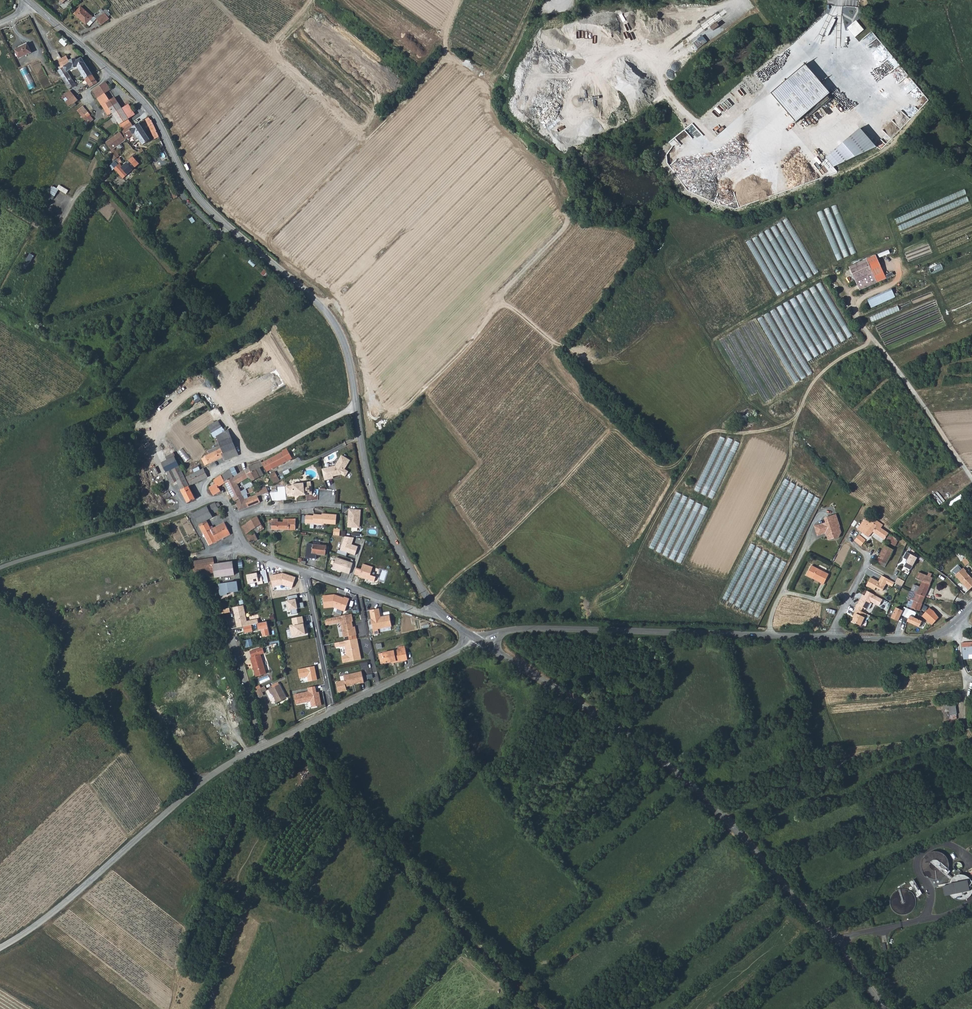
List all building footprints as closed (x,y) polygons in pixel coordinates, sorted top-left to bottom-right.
[(86,24),(92,17),(81,7),(74,14),(86,24)] [(107,20),(102,15),(95,22),(99,26),(100,27),(102,25),(107,20)] [(864,29),(857,21),(853,24),(852,23),(848,27),(855,36),(864,29)] [(699,50),(709,42),(704,35),(694,43),(699,50)] [(60,43),(67,46),(69,42),(63,38),(60,43)] [(31,54),(27,45),(15,51),(19,60),(31,54)] [(73,69),(77,67),(84,63),(81,58),(76,60),(75,60),(72,62),(72,64),(71,64),(67,58),(58,62),(61,68),(63,67),(65,69),(67,74),(69,72),(73,69)] [(90,87),(97,84),(84,63),(77,67),(90,87)] [(805,63),(771,93),(796,122),(830,92),(805,63)] [(65,69),(58,73),(63,81),(70,78),(67,74),(65,69)] [(30,89),(36,87),(31,72),(25,74),(30,89)] [(64,82),(68,88),(74,84),(70,78),(63,81),(64,82)] [(105,94),(110,90),(106,83),(92,91),(97,99),(105,94)] [(63,98),(66,102),(68,101),(73,107),(78,102),(70,92),(64,96),(65,97),(63,98)] [(97,99),(107,116),(112,113),(108,108),(117,103),(114,98),(109,101),(105,94),(97,99)] [(59,109),(55,100),(42,105),(47,114),(58,109),(59,109)] [(108,108),(112,113),(113,115),(121,109),(117,103),(108,108)] [(121,109),(129,120),(134,116),(127,105),(121,109)] [(120,126),(129,120),(121,109),(113,115),(109,118),(115,124),(118,123),(120,126)] [(162,139),(152,117),(147,120),(157,140),(162,139)] [(127,134),(129,133),(133,139),(138,135),(146,146),(153,141),(140,124),(135,127),(131,123),(123,129),(124,131),(127,134)] [(834,167),(876,147),(860,128),(826,158),(834,167)] [(129,133),(127,134),(124,131),(109,143),(115,152),(113,153),(112,156),(117,162),(119,160),(122,157),(117,151),(133,139),(129,133)] [(126,168),(123,165),(122,166),(118,171),(127,180),(130,177),(142,165),(136,159),(126,168)] [(60,185),(59,189),(53,186),(47,197),(54,200),(60,190),(68,194),(70,190),(60,185)] [(30,253),(26,264),(31,266),(35,255),(30,253)] [(859,264),(848,269),(857,290),(884,278),(874,255),(858,262),(859,264)] [(931,268),(933,274),(944,269),(942,264),(931,268)] [(971,292),(971,286),(945,297),(948,302),(971,292)] [(865,299),(868,306),(892,296),(889,289),(865,299)] [(971,300),(971,294),(948,304),(950,309),(971,300)] [(834,304),(830,307),(837,317),(841,315),(834,304)] [(924,307),(878,324),(880,329),(922,314),(920,310),(925,308),(924,307)] [(849,339),(853,336),(846,323),(842,325),(849,339)] [(185,412),(195,404),(194,403),(199,400),(196,396),(176,411),(179,415),(183,412),(185,412)] [(206,429),(213,439),(215,438),(224,432),(217,421),(215,422),(206,429)] [(224,462),(237,456),(228,430),(224,432),(215,438),(218,447),(206,453),(207,457),(201,461),(204,467),(222,458),(224,462)] [(169,448),(163,451),(167,460),(173,457),(169,448)] [(183,449),(179,452),(187,462),(191,458),(183,449)] [(266,461),(268,465),(263,467),(266,472),(288,461),(283,453),(266,461)] [(325,469),(328,480),(333,479),(332,477),(341,475),(345,478),(348,472),(344,470),(350,461),(341,456),(335,467),(325,469)] [(170,485),(175,482),(187,504),(195,500),(173,457),(167,460),(160,463),(169,481),(168,482),(170,485)] [(220,492),(217,488),(224,484),(223,482),(234,477),(236,476),(233,468),(213,481),(215,485),(209,488),(214,496),(220,492)] [(258,468),(254,471),(258,478),(263,476),(258,468)] [(207,477),(203,469),(200,471),(199,469),(196,471),(197,472),(186,477),(190,486),(207,477)] [(249,483),(258,478),(254,471),(245,476),(246,478),(249,483)] [(234,477),(235,478),(238,482),(246,478),(245,476),(243,472),(236,476),(234,477)] [(278,481),(273,473),(268,475),(273,484),(278,481)] [(242,497),(233,479),(235,478),(234,477),(223,482),(224,484),(227,489),(229,492),(230,495),(234,501),(242,497)] [(285,487),(286,495),(293,494),(293,496),(304,495),(304,496),(312,495),(311,484),(303,485),(303,484),(298,484),(296,483),(294,484),(293,485),(292,485),(292,486),(285,487)] [(261,489),(255,492),(257,497),(268,493),(266,487),(261,489)] [(242,497),(234,501),(236,505),(237,504),(240,511),(253,504),(254,504),(260,502),(257,497),(255,492),(252,492),(249,494),(246,495),(242,497)] [(215,504),(193,515),(207,541),(214,537),(212,533),(216,531),(216,530),(215,528),(211,530),(206,521),(212,518),(211,515),(215,513),(217,515),(220,514),(219,511),(217,509),(220,508),(219,504),(216,505),(215,504)] [(360,511),(348,511),(348,521),(348,528),(357,529),(359,527),(360,511)] [(819,534),(827,532),(828,532),(827,531),(828,531),(830,532),(830,533),(829,534),(830,538),(832,539),(836,538),(835,534),(844,532),(842,527),(843,526),(840,513),(827,516),(829,521),(817,524),(819,534)] [(305,516),(304,524),(322,526),(323,525),(334,526),(335,516),(323,515),(323,516),(312,515),(312,517),(305,516)] [(883,524),(875,519),(873,522),(866,517),(857,528),(867,537),(872,531),(885,539),(888,533),(881,527),(883,524)] [(255,529),(261,525),(257,518),(256,518),(244,526),(242,527),(246,534),(253,530),(255,529)] [(283,522),(283,530),(295,530),(295,520),(288,519),(288,523),(283,522)] [(224,523),(219,526),(219,527),(220,528),(222,527),(223,529),(219,531),(218,529),(216,530),(216,531),(212,533),(214,537),(207,541),(209,546),(230,535),(224,523)] [(251,544),(258,541),(254,533),(246,536),(251,544)] [(888,533),(885,539),(895,546),(898,539),(888,533)] [(865,540),(859,534),(854,540),(861,545),(865,540)] [(360,546),(353,544),(355,538),(346,536),(342,551),(357,555),(360,546)] [(876,562),(877,563),(880,564),(885,567),(893,549),(885,544),(876,562)] [(324,555),(325,546),(312,545),(311,553),(324,555)] [(334,569),(351,574),(355,563),(338,557),(334,569)] [(901,571),(908,575),(915,563),(903,557),(900,563),(905,565),(901,571)] [(212,559),(202,560),(203,569),(214,567),(215,569),(223,567),(222,558),(213,560),(212,559)] [(202,560),(192,562),(193,570),(203,569),(202,560)] [(372,575),(375,567),(364,564),(363,569),(357,567),(355,576),(376,581),(378,576),(372,575)] [(807,579),(814,582),(813,583),(813,584),(817,586),(822,575),(805,566),(800,576),(805,579),(807,579)] [(969,575),(968,575),(967,574),(967,572),(965,570),(965,569),(962,566),(954,574),(968,589),(971,585),(971,577),(969,575)] [(263,572),(248,575),(250,584),(259,582),(259,584),(270,583),(268,570),(262,571),(263,572)] [(917,593),(925,596),(932,577),(930,576),(931,573),(928,571),(927,575),(917,571),(915,578),(922,580),(920,586),(917,585),(915,591),(918,592),(917,593)] [(895,582),(882,575),(879,581),(871,577),(866,585),(875,589),(876,587),(883,590),(887,583),(893,586),(895,582)] [(898,577),(896,582),(899,584),(902,586),(905,581),(898,577)] [(220,584),(221,595),(241,592),(239,581),(220,584)] [(918,592),(915,591),(911,590),(908,598),(914,600),(923,603),(925,596),(917,593),(918,592)] [(883,599),(868,591),(865,595),(863,594),(861,598),(862,598),(862,600),(860,600),(858,604),(858,603),(856,608),(857,609),(862,611),(864,607),(867,609),(871,601),(880,605),(883,599)] [(333,597),(321,598),(322,610),(331,609),(343,614),(347,602),(342,600),(342,601),(333,597)] [(920,610),(923,603),(914,600),(912,607),(920,610)] [(241,604),(231,606),(234,623),(244,621),(241,604)] [(916,612),(904,607),(903,610),(896,607),(891,617),(898,621),(901,615),(908,618),(907,621),(919,627),(922,621),(914,617),(916,612)] [(930,608),(922,616),(932,624),(939,616),(933,610),(930,608)] [(375,609),(367,610),(368,619),(367,619),(369,630),(388,628),(386,617),(377,618),(375,609)] [(862,611),(857,609),(854,615),(856,616),(855,618),(853,621),(862,625),(867,613),(862,611)] [(349,616),(337,619),(341,639),(354,637),(352,629),(350,630),(349,624),(350,624),(349,616)] [(265,621),(255,623),(257,630),(259,629),(261,637),(268,635),(265,621)] [(249,624),(241,626),(243,633),(251,631),(249,624)] [(247,647),(254,646),(252,639),(246,641),(247,647)] [(270,649),(282,645),(280,640),(268,644),(270,649)] [(967,654),(966,652),(971,651),(971,641),(962,642),(963,655),(967,654)] [(353,642),(336,645),(337,649),(342,649),(343,658),(339,659),(340,665),(358,662),(357,656),(356,656),(355,653),(356,652),(355,649),(354,647),(353,642)] [(394,651),(378,653),(380,664),(386,663),(387,664),(403,661),(400,647),(393,648),(394,651)] [(261,650),(262,656),(255,657),(254,657),(256,676),(267,675),(264,655),(268,655),(267,649),(261,650)] [(340,677),(342,689),(349,687),(348,686),(356,685),(356,686),(361,685),(359,674),(340,677)] [(284,698),(277,685),(267,690),(268,693),(270,693),(275,703),(284,698)] [(257,695),(265,691),(263,687),(255,691),(257,695)] [(958,719),(957,703),(950,703),(951,719),(958,719)] [(931,881),(947,874),(951,872),(947,865),(950,864),(943,849),(921,859),(931,881)] [(944,896),(969,890),(967,880),(942,885),(944,896)]
